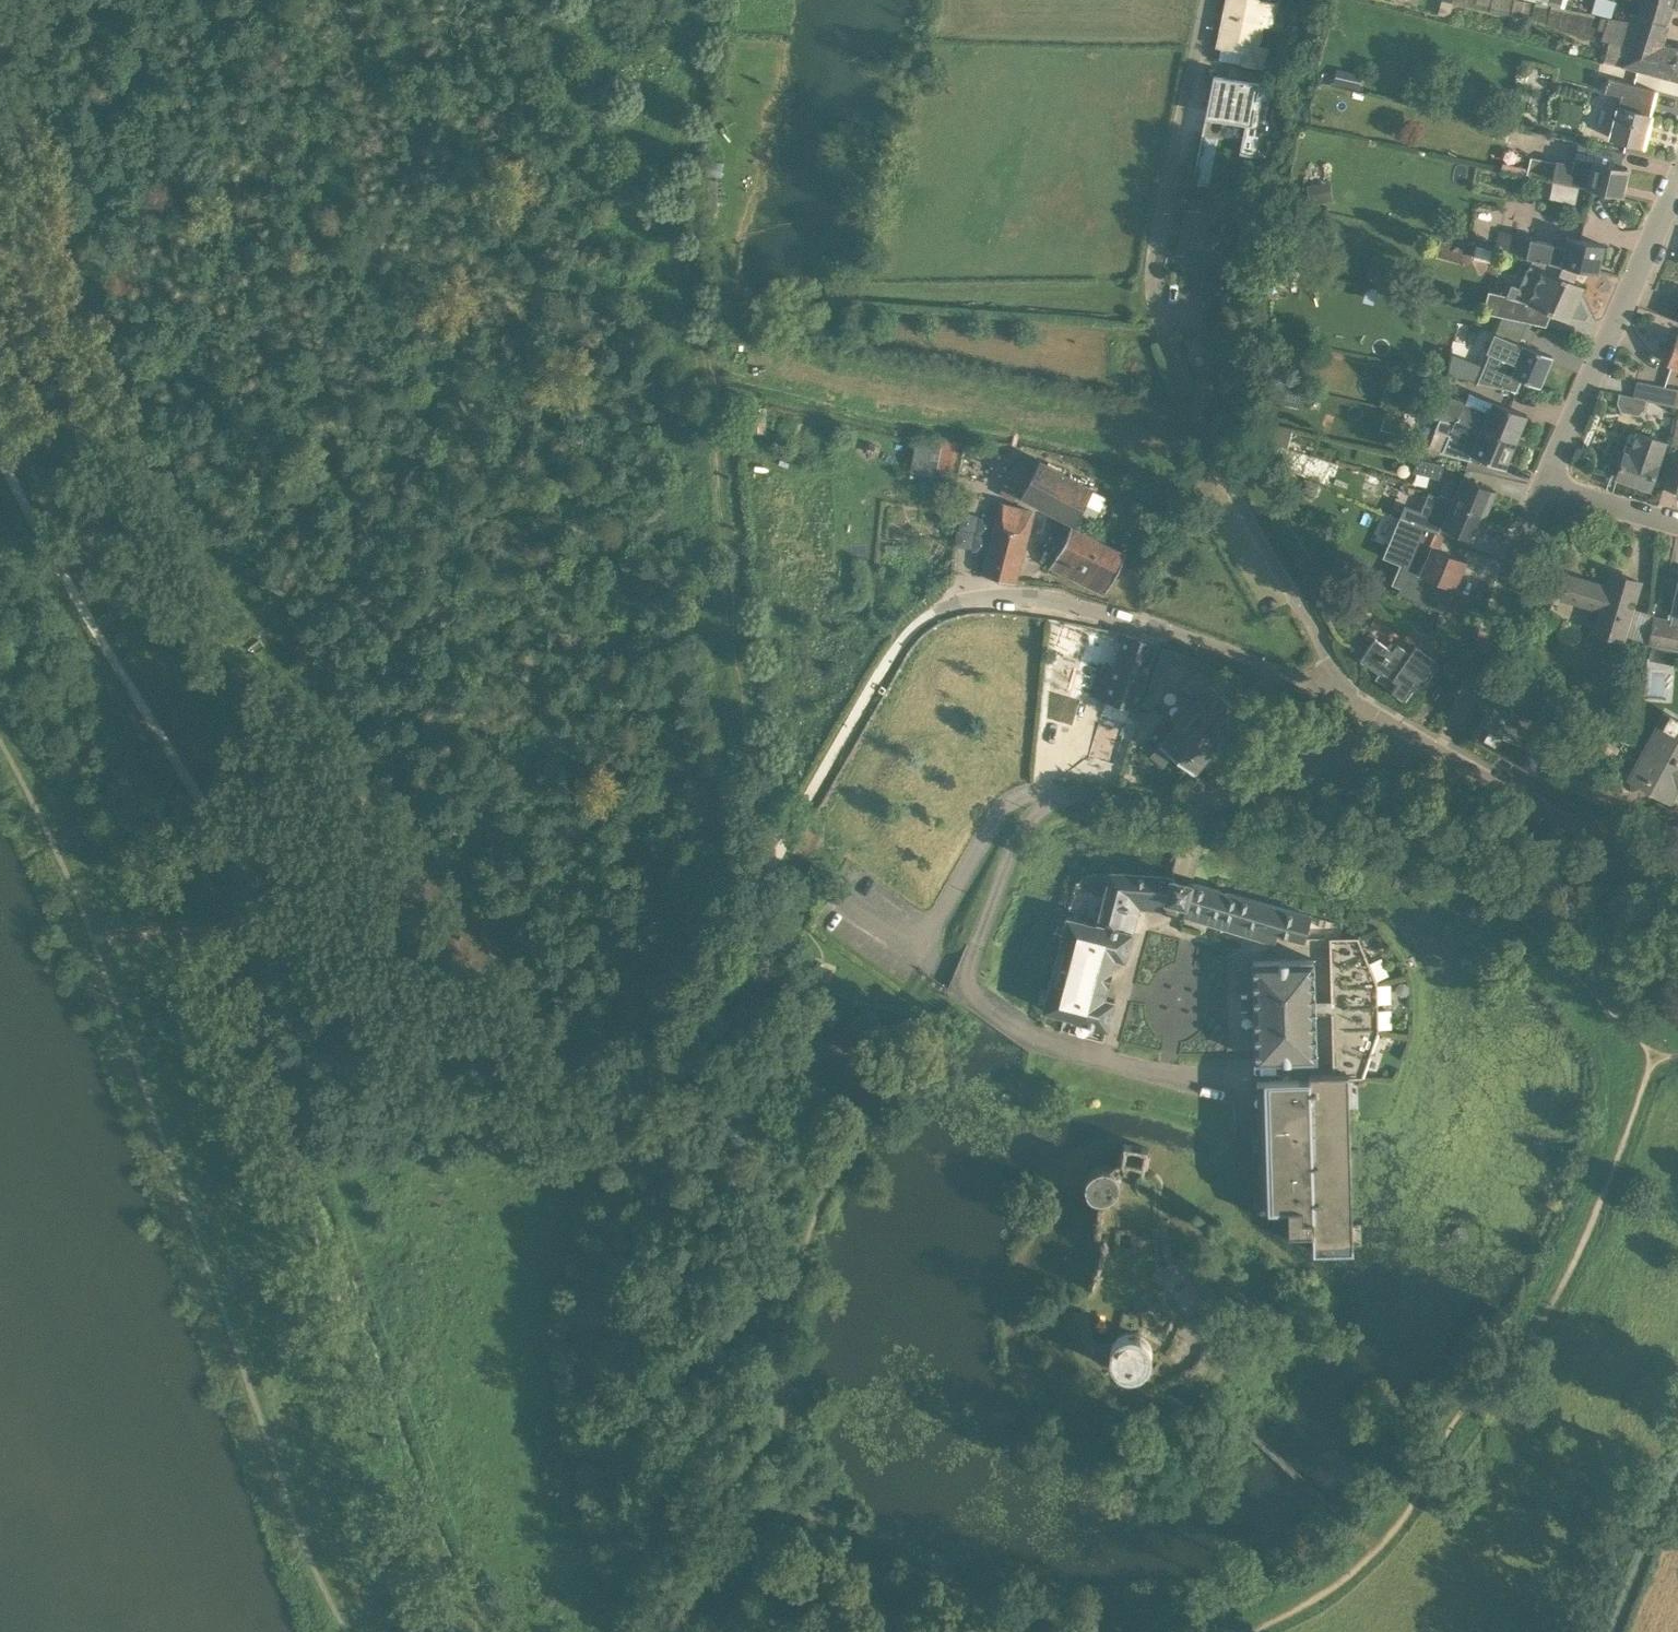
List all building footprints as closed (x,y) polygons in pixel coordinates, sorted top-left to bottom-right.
[(1277,0),(1228,0),(1224,17),(1226,18),(1220,47),(1245,52),(1243,63),(1263,68),(1267,50),(1259,48),(1263,25),(1271,27),(1277,0)] [(1455,3),(1536,18),(1539,0),(1537,0),(1455,0),(1455,3)] [(1593,9),(1612,14),(1617,0),(1596,0),(1593,9)] [(1638,14),(1666,22),(1670,9),(1672,0),(1633,0),(1642,3),(1640,6),(1638,14)] [(1624,65),(1668,78),(1676,47),(1660,43),(1666,22),(1638,14),(1636,23),(1600,18),(1597,28),(1604,30),(1601,39),(1629,47),(1626,57),(1607,52),(1605,58),(1624,64),(1624,65)] [(1676,47),(1668,78),(1677,81),(1677,48),(1676,47)] [(1333,77),(1360,85),(1365,69),(1338,60),(1333,77)] [(1227,138),(1242,141),(1240,154),(1258,158),(1261,145),(1272,89),(1260,86),(1260,85),(1214,75),(1207,108),(1232,113),(1227,138)] [(1657,91),(1608,78),(1605,89),(1621,93),(1610,138),(1642,146),(1650,115),(1640,113),(1643,102),(1653,105),(1657,91)] [(1557,163),(1553,180),(1621,195),(1628,168),(1593,160),(1591,170),(1557,163)] [(1498,251),(1536,259),(1579,268),(1597,272),(1603,245),(1567,237),(1565,248),(1552,246),(1553,244),(1531,239),(1531,238),(1502,232),(1498,251)] [(1472,261),(1473,254),(1465,253),(1466,241),(1440,238),(1438,258),(1472,261)] [(1579,270),(1579,268),(1536,259),(1523,287),(1515,283),(1509,297),(1488,292),(1483,312),(1516,319),(1521,299),(1551,313),(1552,311),(1567,317),(1573,302),(1575,303),(1583,286),(1573,281),(1578,270),(1579,270)] [(1676,335),(1667,362),(1677,366),(1677,336),(1676,335)] [(1468,346),(1456,376),(1484,383),(1491,366),(1512,375),(1539,387),(1552,356),(1525,345),(1520,355),(1500,346),(1495,358),(1468,346)] [(1637,381),(1634,398),(1677,407),(1677,389),(1637,381)] [(1431,417),(1447,419),(1455,422),(1458,417),(1516,441),(1527,415),(1493,401),(1488,413),(1455,399),(1440,392),(1431,417)] [(1505,467),(1516,441),(1458,417),(1455,422),(1447,419),(1444,426),(1452,429),(1452,430),(1476,441),(1471,453),(1505,467)] [(1665,443),(1637,433),(1632,447),(1627,446),(1616,477),(1650,489),(1658,464),(1657,464),(1665,443)] [(942,441),(941,448),(925,444),(919,472),(936,476),(956,480),(963,445),(942,441)] [(1405,456),(1402,470),(1440,479),(1443,465),(1405,456)] [(1040,463),(1036,470),(1017,460),(1006,483),(1005,482),(1005,484),(1024,494),(1059,513),(1055,522),(1068,529),(1068,528),(1070,529),(1090,489),(1040,463)] [(1443,498),(1484,515),(1494,491),(1462,477),(1458,487),(1449,483),(1443,498)] [(1421,517),(1442,526),(1474,540),(1484,515),(1443,498),(1438,496),(1432,511),(1425,508),(1421,517)] [(1002,503),(984,575),(983,575),(1014,583),(1027,533),(1026,533),(1029,524),(1032,511),(1002,503)] [(1400,592),(1429,604),(1440,609),(1450,586),(1454,587),(1465,561),(1437,549),(1443,536),(1417,525),(1401,519),(1393,538),(1429,554),(1420,576),(1409,572),(1400,592)] [(1050,565),(1078,579),(1105,593),(1125,556),(1070,529),(1068,528),(1068,529),(1050,565)] [(1654,613),(1632,607),(1640,582),(1610,573),(1606,586),(1568,575),(1562,598),(1599,610),(1593,631),(1647,647),(1648,643),(1652,618),(1654,613)] [(1153,643),(1125,635),(1114,670),(1100,665),(1091,694),(1135,709),(1155,643),(1154,642),(1153,643)] [(1392,651),(1375,639),(1360,659),(1380,674),(1382,671),(1398,683),(1392,690),(1404,700),(1416,683),(1421,687),(1425,682),(1438,664),(1415,647),(1410,654),(1397,644),(1392,651)] [(1152,677),(1161,680),(1165,668),(1156,665),(1152,677)] [(1161,680),(1152,677),(1148,690),(1157,693),(1161,680)] [(1194,703),(1228,731),(1245,710),(1210,682),(1194,703)] [(1169,719),(1176,725),(1211,753),(1228,731),(1194,703),(1187,697),(1169,719)] [(1535,770),(1551,743),(1530,732),(1535,724),(1497,703),(1478,738),(1535,770)] [(1138,723),(1146,726),(1150,713),(1142,711),(1138,723)] [(1666,713),(1630,778),(1677,804),(1677,719),(1666,713)] [(1211,753),(1176,725),(1159,745),(1194,773),(1211,753)] [(1183,916),(1260,939),(1275,943),(1278,932),(1305,940),(1311,916),(1211,887),(1191,883),(1191,882),(1189,882),(1188,883),(1182,881),(1174,879),(1175,878),(1172,877),(1172,878),(1128,874),(1123,872),(1118,874),(1110,873),(1096,924),(1067,917),(1043,1010),(1072,1017),(1072,1019),(1108,1028),(1115,1000),(1104,997),(1115,957),(1125,961),(1139,908),(1164,911),(1174,914),(1183,917),(1183,916)] [(1329,937),(1332,1033),(1333,1073),(1335,1073),(1348,1079),(1363,1079),(1379,1031),(1378,983),(1358,936),(1329,937)] [(1316,1058),(1314,1008),(1313,959),(1254,960),(1256,1060),(1316,1058)] [(1335,1073),(1333,1073),(1322,1073),(1309,1074),(1309,1079),(1257,1080),(1259,1160),(1260,1207),(1288,1206),(1289,1230),(1313,1229),(1313,1251),(1353,1250),(1349,1124),(1348,1079),(1335,1073)] [(1159,1203),(1160,1194),(1161,1192),(1162,1190),(1162,1188),(1163,1186),(1163,1184),(1163,1182),(1162,1180),(1161,1179),(1160,1177),(1159,1176),(1157,1174),(1156,1174),(1154,1173),(1152,1173),(1150,1172),(1149,1173),(1147,1173),(1150,1154),(1148,1153),(1150,1148),(1123,1144),(1120,1162),(1118,1162),(1116,1163),(1114,1163),(1112,1164),(1111,1165),(1109,1167),(1108,1168),(1106,1168),(1102,1167),(1099,1167),(1096,1168),(1094,1169),(1092,1170),(1090,1171),(1089,1173),(1087,1175),(1086,1177),(1085,1179),(1085,1181),(1084,1183),(1084,1186),(1084,1188),(1085,1190),(1086,1192),(1087,1194),(1088,1196),(1090,1198),(1091,1199),(1093,1201),(1095,1202),(1098,1202),(1094,1242),(1100,1251),(1087,1292),(1080,1308),(1079,1312),(1072,1312),(1071,1322),(1080,1321),(1085,1351),(1094,1352),(1094,1351),(1110,1353),(1109,1356),(1110,1358),(1110,1361),(1111,1363),(1112,1366),(1114,1368),(1116,1370),(1118,1372),(1120,1373),(1122,1374),(1125,1375),(1128,1376),(1130,1376),(1133,1376),(1135,1375),(1137,1375),(1139,1374),(1141,1372),(1154,1388),(1164,1390),(1179,1381),(1181,1386),(1206,1373),(1208,1367),(1203,1365),(1210,1349),(1215,1351),(1217,1343),(1214,1341),(1218,1324),(1218,1319),(1217,1315),(1220,1313),(1215,1303),(1211,1296),(1212,1295),(1214,1289),(1208,1287),(1207,1288),(1197,1280),(1203,1268),(1201,1264),(1199,1261),(1196,1260),(1192,1265),(1171,1254),(1167,1222),(1169,1222),(1168,1219),(1163,1220),(1159,1203)]
